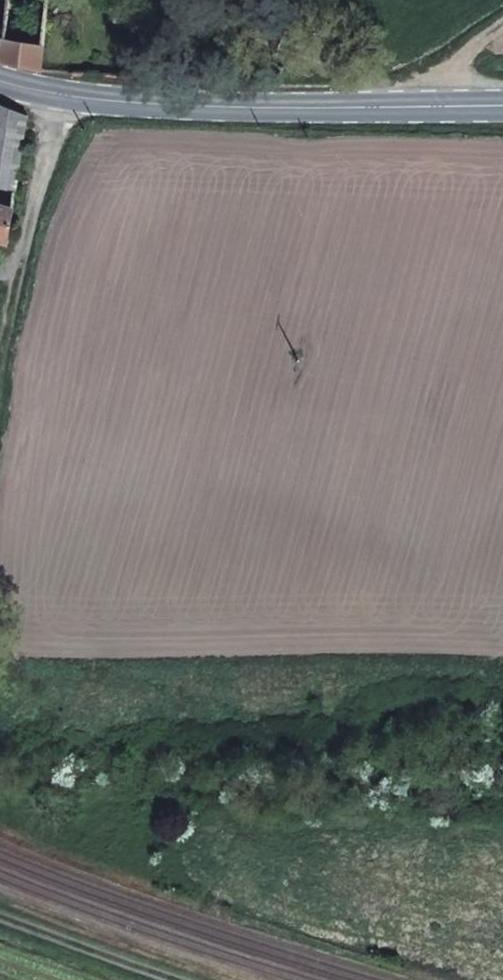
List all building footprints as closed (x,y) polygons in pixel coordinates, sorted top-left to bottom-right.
[(49,0),(7,0),(6,20),(5,35),(2,61),(42,71),(49,0)] [(26,115),(0,105),(0,184),(16,186),(26,115)] [(0,206),(0,240),(8,243),(13,210),(0,206)]
